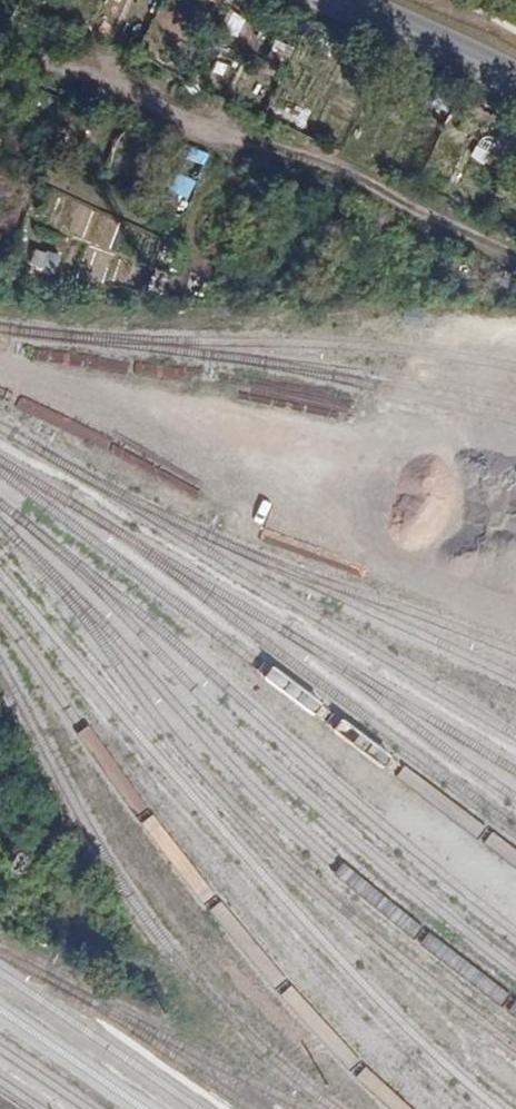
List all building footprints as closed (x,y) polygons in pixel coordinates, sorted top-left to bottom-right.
[(77,239),(92,209),(63,194),(48,225),(77,239)] [(35,247),(29,266),(55,275),(62,256),(35,247)]
